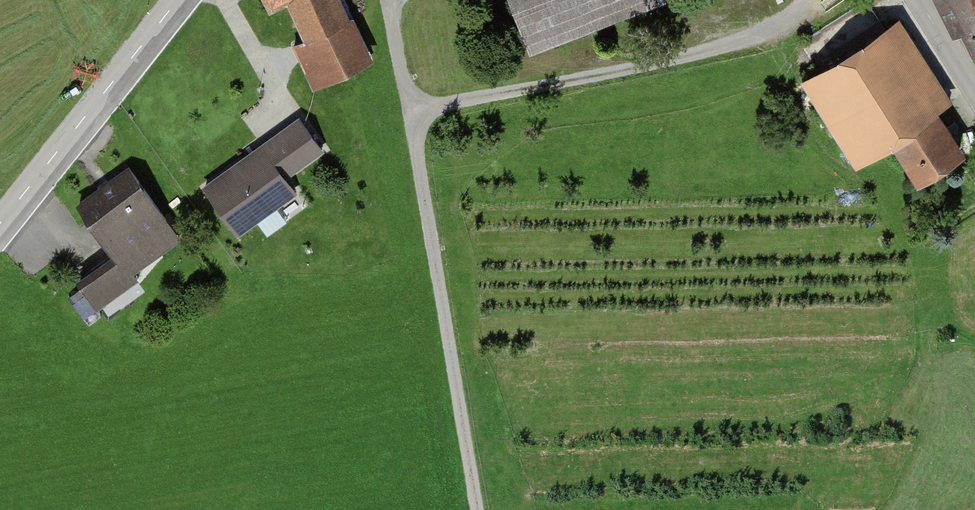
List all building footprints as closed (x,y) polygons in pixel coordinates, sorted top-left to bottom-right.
[(264,10),(287,0),(260,0),(264,10)] [(293,5),(326,81),(374,60),(348,0),(305,0),(293,5)] [(528,48),(663,0),(511,0),(528,48)] [(974,51),(974,0),(953,0),(974,51)] [(953,103),(903,19),(807,76),(857,160),(953,103)] [(892,147),(918,183),(967,148),(942,112),(892,147)] [(322,147),(300,116),(264,141),(286,172),(322,147)] [(263,142),(203,185),(237,234),(298,191),(263,142)] [(132,165),(77,204),(124,270),(179,231),(132,165)] [(111,254),(77,279),(97,307),(132,283),(111,254)]
